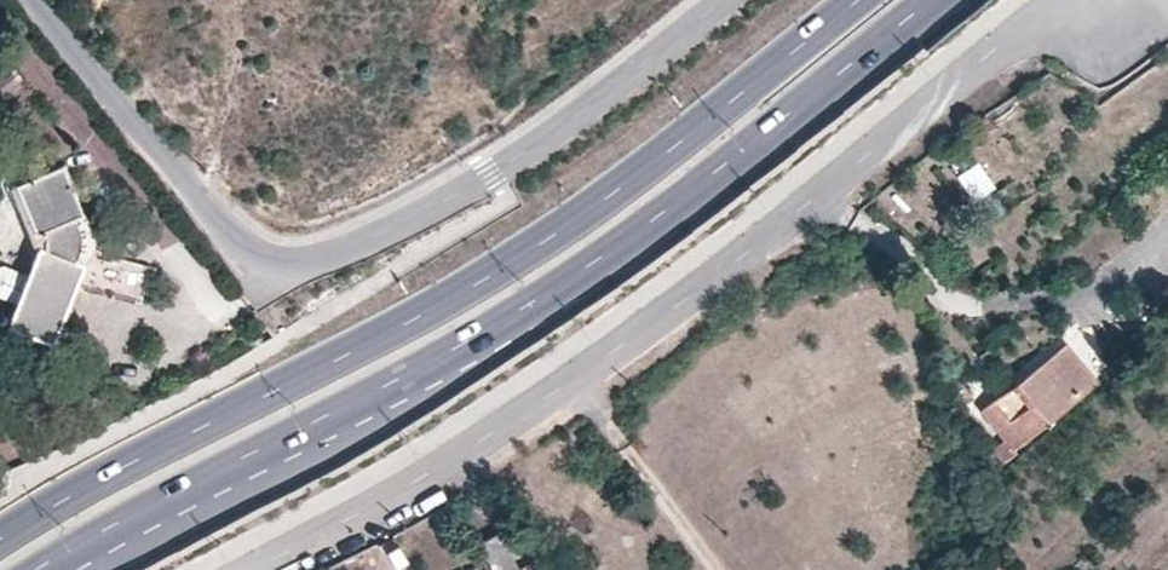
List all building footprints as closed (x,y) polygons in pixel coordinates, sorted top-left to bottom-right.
[(973,201),(995,189),(980,161),(958,173),(973,201)] [(83,210),(53,169),(10,200),(42,243),(29,274),(18,302),(10,321),(53,340),(78,283),(98,289),(140,300),(150,262),(116,253),(94,244),(95,239),(95,236),(95,232),(94,227),(92,223),(88,218),(83,210)] [(18,302),(29,274),(4,264),(0,266),(0,295),(18,302)] [(1005,437),(1010,444),(1047,419),(1096,379),(1066,343),(1042,363),(1021,380),(983,407),(1005,437)] [(1002,460),(1013,449),(1010,444),(1005,437),(994,447),(1002,460)] [(479,540),(496,569),(520,569),(517,565),(498,529),(490,533),(479,540)] [(535,555),(517,565),(520,569),(544,569),(535,555)] [(465,561),(449,569),(470,569),(465,561)]
